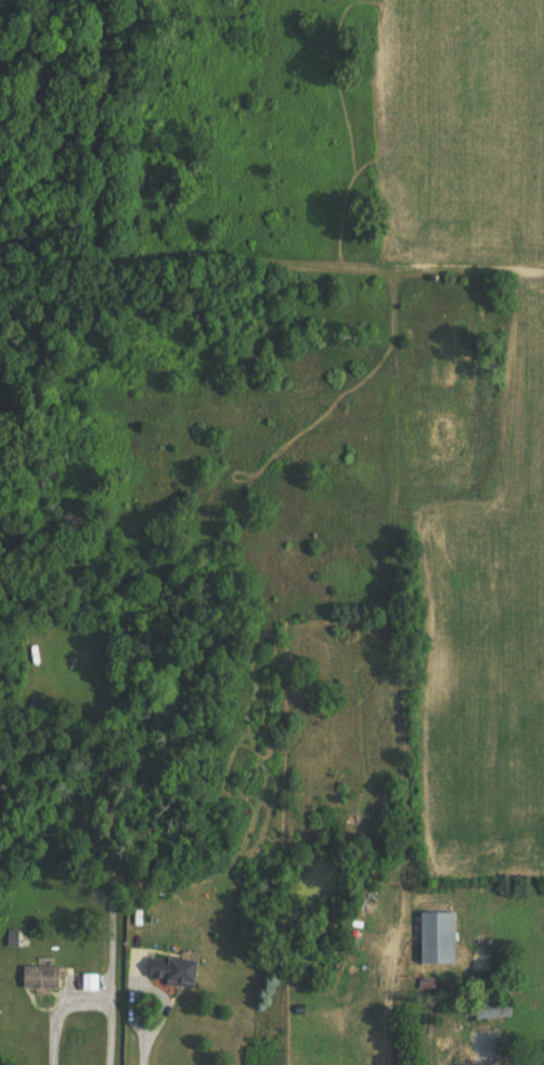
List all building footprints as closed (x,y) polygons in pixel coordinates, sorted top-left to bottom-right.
[(427,964),(460,964),(460,912),(427,912),(427,964)] [(204,963),(154,957),(151,982),(200,988),(204,963)] [(61,989),(61,966),(26,966),(26,989),(61,989)]
